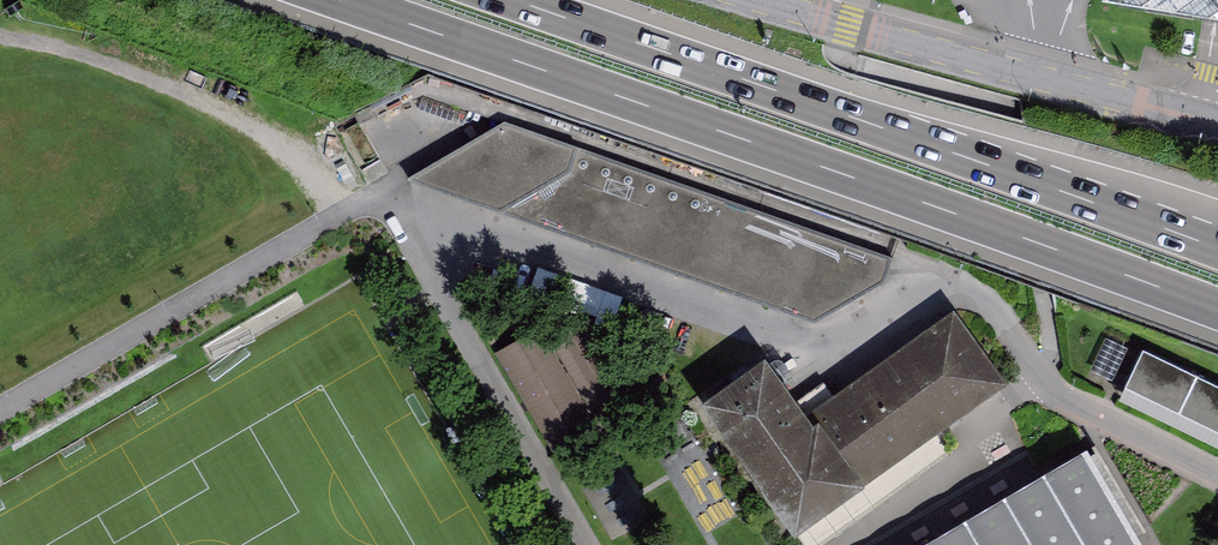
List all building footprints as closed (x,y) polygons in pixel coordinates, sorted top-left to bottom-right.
[(1106,7),(1217,26),(1217,0),(1117,0),(1106,7)] [(903,264),(507,125),(418,185),(820,325),(903,264)] [(594,307),(498,360),(554,460),(649,408),(594,307)] [(700,413),(795,544),(864,496),(862,493),(1007,390),(954,316),(804,422),(765,367),(700,413)] [(1145,356),(1120,409),(1217,455),(1217,391),(1145,356)] [(1087,459),(938,544),(1137,544),(1087,459)]
